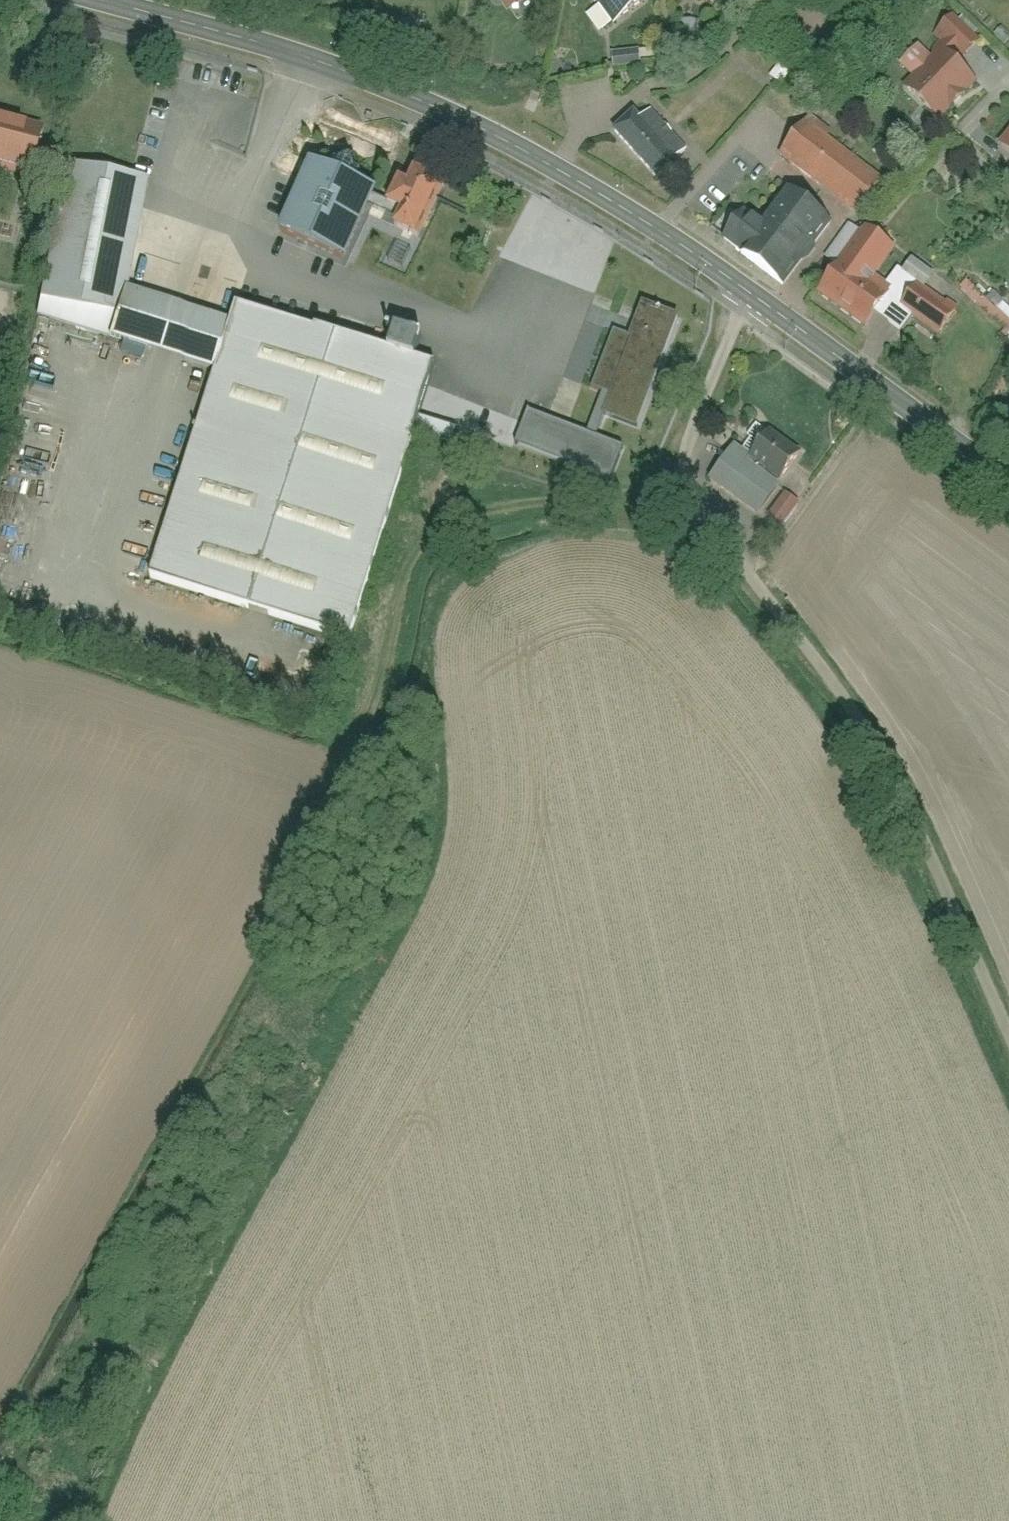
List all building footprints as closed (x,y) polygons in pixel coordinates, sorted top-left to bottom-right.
[(751,292),(534,154),(483,130),(296,56),(94,0),(92,0),(63,99),(0,321),(0,645),(328,747),(397,623),(426,538),(484,504),(626,484),(673,452),(751,292)] [(516,14),(534,0),(505,0),(516,14)] [(618,33),(658,4),(656,0),(594,0),(618,33)] [(988,80),(970,65),(988,45),(958,17),(937,40),(947,49),(907,93),(946,128),(988,80)] [(616,53),(617,73),(642,71),(641,52),(616,53)] [(0,100),(0,175),(29,183),(48,114),(0,100)] [(651,109),(618,140),(664,189),(697,159),(651,109)] [(813,125),(786,160),(859,216),(886,182),(813,125)] [(753,260),(751,263),(790,289),(835,224),(796,198),(773,230),(749,214),(728,243),(753,260)] [(895,298),(876,284),(898,254),(871,233),(824,296),(871,331),(895,298)] [(937,276),(916,262),(908,273),(929,287),(937,276)] [(923,288),(906,311),(944,339),(962,316),(923,288)] [(808,463),(772,438),(756,461),(792,486),(808,463)] [(738,457),(715,487),(768,528),(792,498),(738,457)]
